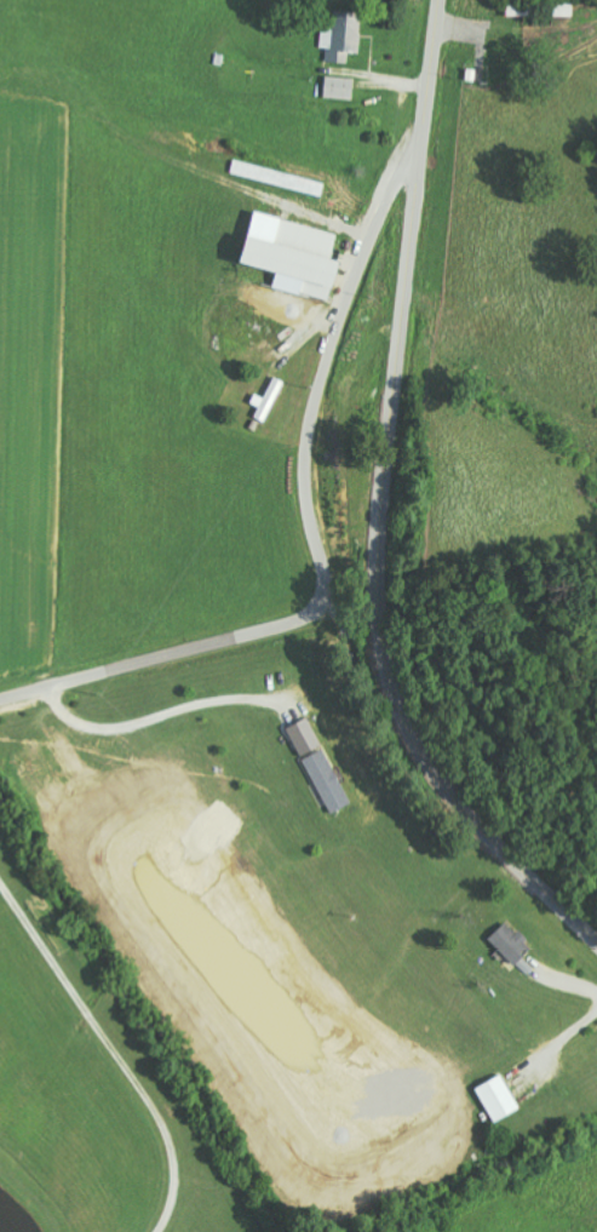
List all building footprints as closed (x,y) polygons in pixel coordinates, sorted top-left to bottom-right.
[(576,4),(511,3),(511,16),(576,16),(576,4)] [(363,13),(336,11),(336,29),(324,29),(323,49),(329,49),(328,62),(349,63),(350,53),(361,53),(363,13)] [(355,100),(356,79),(327,77),(326,99),(355,100)] [(325,196),(328,182),(235,161),(232,175),(325,196)] [(341,233),(259,213),(246,264),(280,273),(276,288),(334,303),(345,262),(334,259),(341,233)] [(267,398),(257,394),(253,404),(261,408),(256,418),(269,424),(286,381),(276,377),(267,398)] [(290,728),(304,759),(306,758),(333,815),(354,805),(312,718),(290,728)] [(534,945),(511,920),(492,937),(515,963),(534,945)] [(524,1108),(505,1074),(479,1088),(498,1122),(524,1108)]
